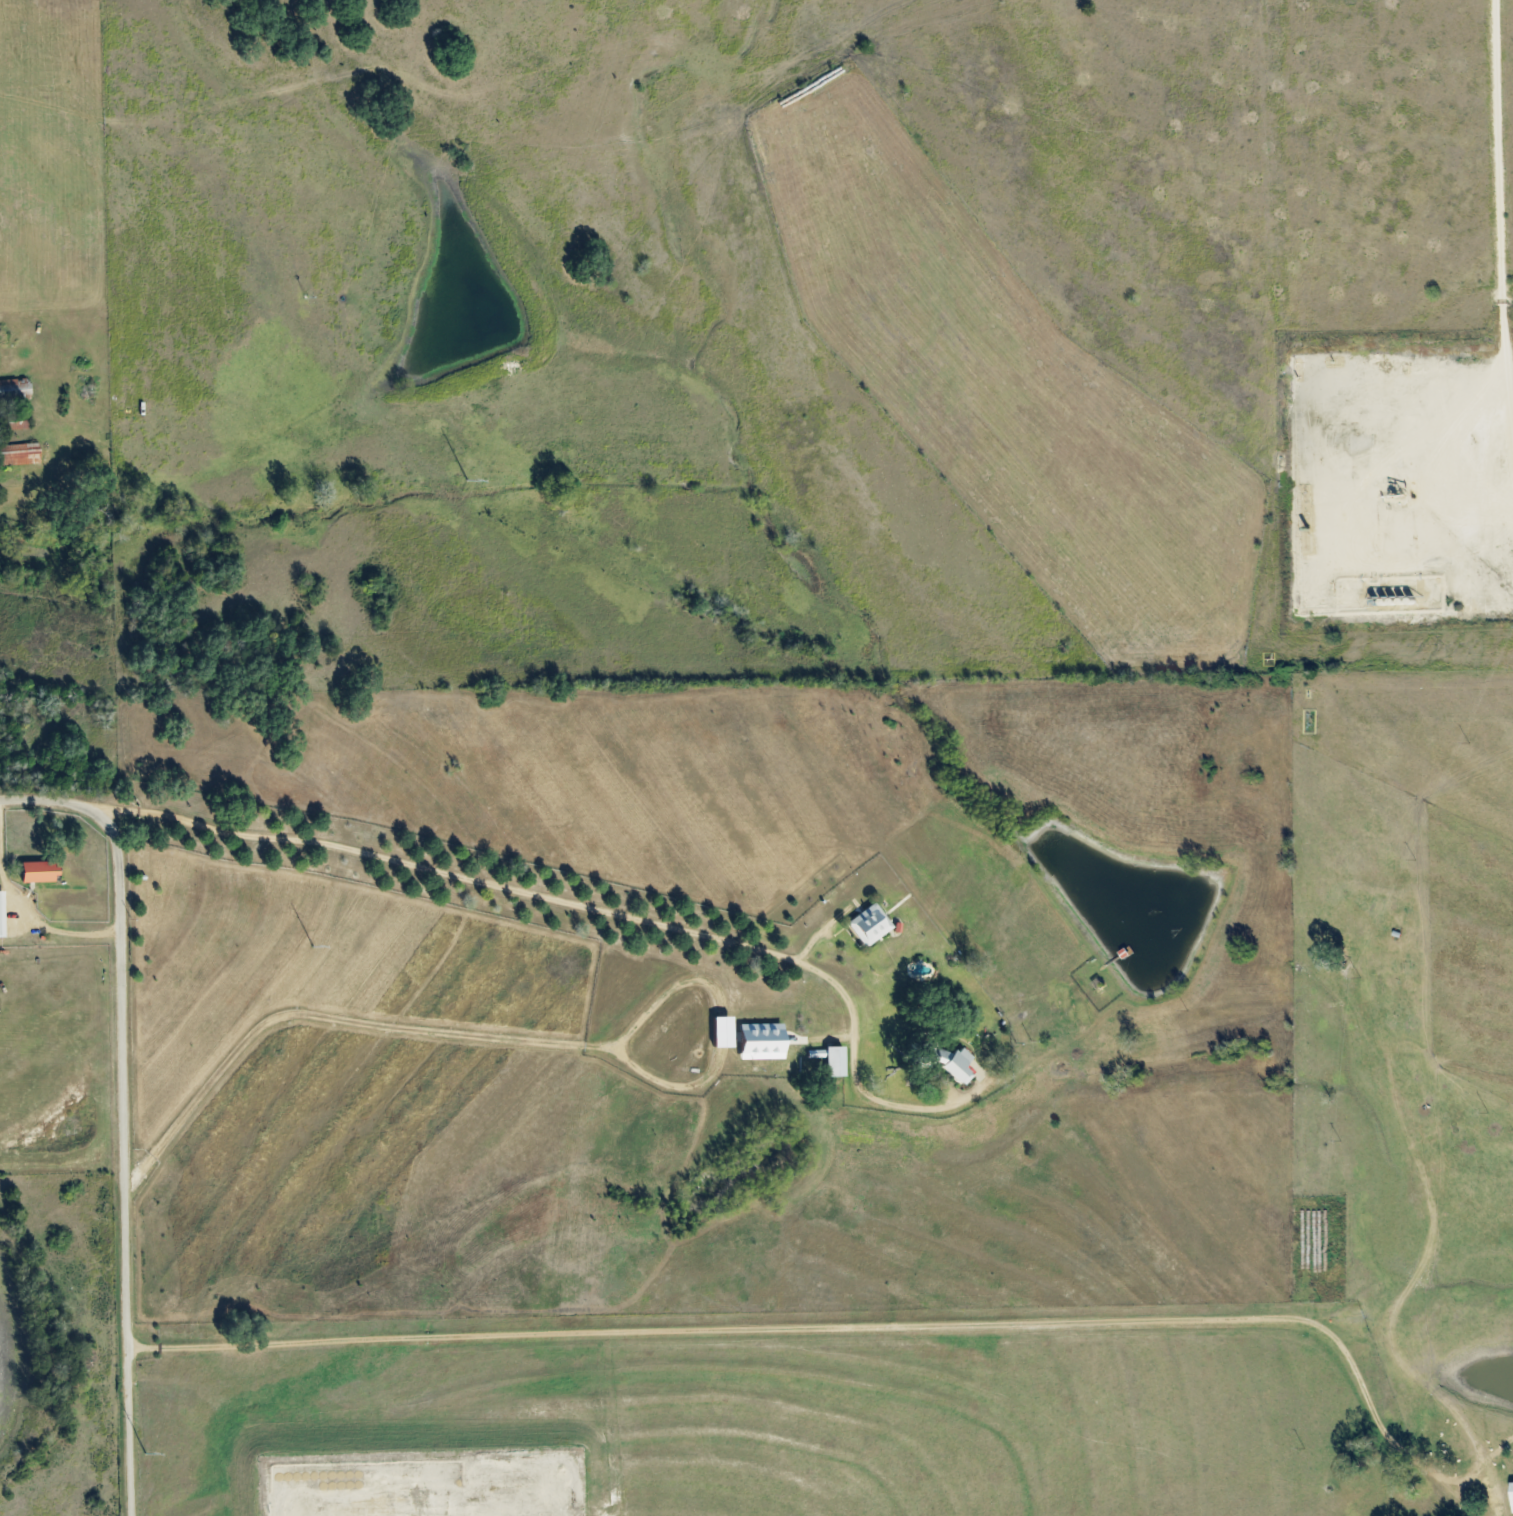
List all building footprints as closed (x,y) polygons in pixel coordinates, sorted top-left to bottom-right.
[(31,399),(30,379),(0,381),(0,401),(31,399)] [(41,465),(40,444),(1,445),(2,466),(41,465)] [(25,883),(61,882),(60,862),(24,863),(25,883)] [(843,923),(863,949),(889,928),(870,903),(843,923)] [(708,1048),(726,1047),(726,1017),(707,1017),(708,1048)] [(777,1024),(734,1025),(735,1060),(778,1059),(777,1024)] [(964,1074),(958,1068),(968,1057),(956,1045),(944,1058),(930,1045),(920,1056),(952,1087),(964,1074)] [(805,1059),(821,1058),(822,1077),(840,1077),(839,1047),(821,1047),(821,1051),(805,1051),(805,1059)]
